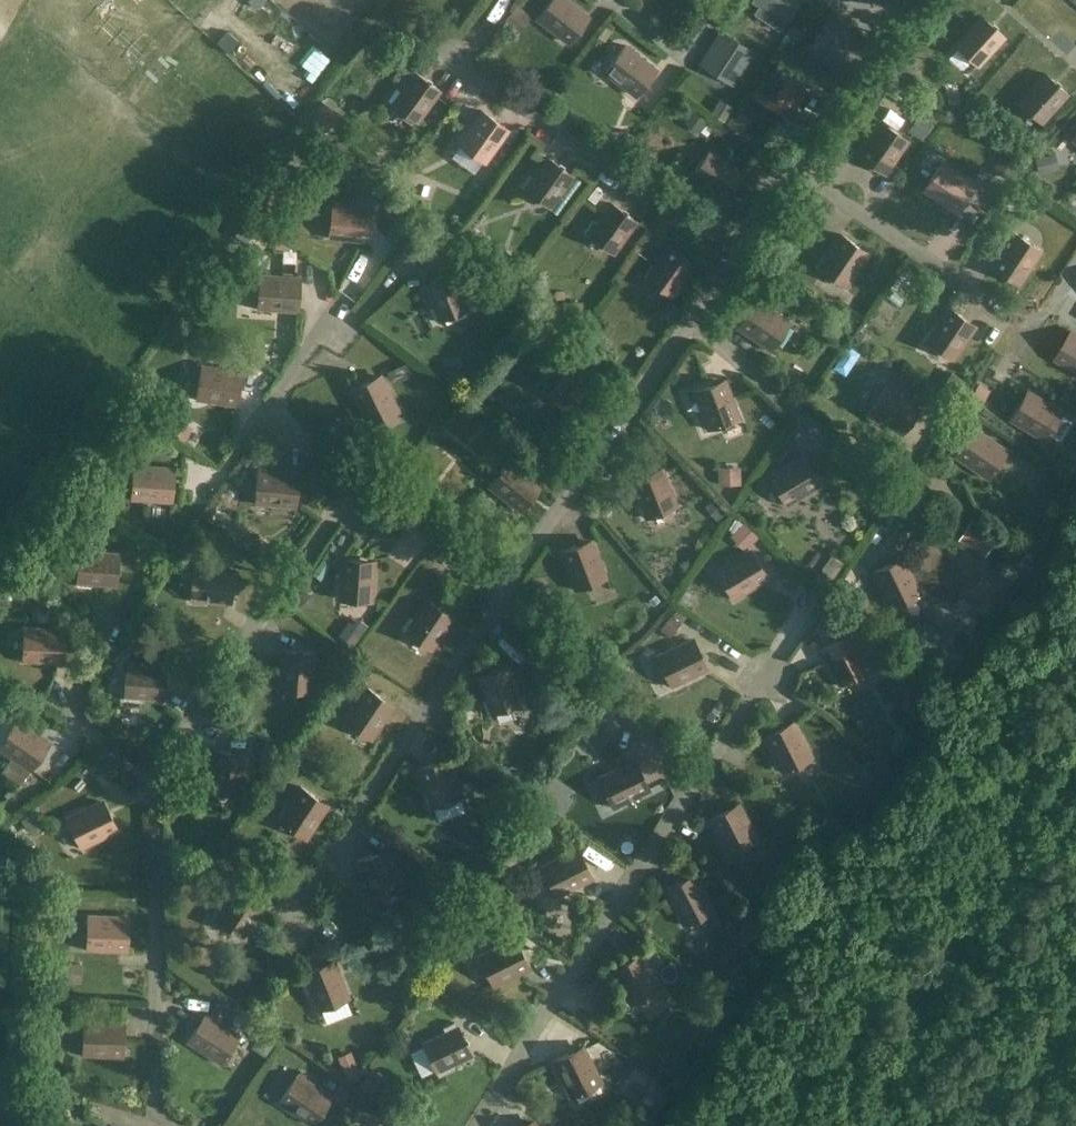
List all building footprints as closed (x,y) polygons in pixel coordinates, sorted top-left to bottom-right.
[(587,15),(568,0),(551,0),(536,19),(547,28),(549,26),(569,42),(579,29),(577,28),(587,15)] [(780,30),(800,0),(753,0),(753,1),(762,7),(758,14),(780,30)] [(1005,36),(982,16),(956,45),(978,65),(1005,36)] [(833,71),(858,33),(834,17),(809,55),(833,71)] [(752,51),(722,31),(704,59),(734,79),(752,51)] [(902,40),(894,52),(903,58),(911,47),(902,40)] [(645,81),(655,68),(625,45),(603,72),(615,81),(616,79),(637,95),(647,83),(645,81)] [(771,96),(791,109),(806,86),(779,68),(767,87),(762,84),(755,96),(766,103),(771,96)] [(440,90),(416,72),(401,92),(397,89),(388,100),(417,121),(440,90)] [(1068,93),(1045,73),(1019,102),(1042,122),(1068,93)] [(959,94),(948,96),(949,110),(959,109),(960,109),(959,94)] [(732,106),(719,98),(710,111),(722,120),(732,106)] [(924,136),(941,112),(929,103),(912,128),(924,136)] [(482,110),(467,131),(465,130),(457,142),(485,162),(507,131),(494,122),(495,120),(482,110)] [(887,171),(908,140),(879,120),(871,132),(873,133),(858,155),(872,164),(873,162),(887,171)] [(730,185),(740,172),(710,149),(689,177),(701,186),(702,184),(722,200),(732,187),(730,185)] [(534,178),(530,175),(521,186),(550,207),(573,175),(548,157),(534,178)] [(963,197),(973,184),(941,162),(922,191),(934,199),(935,197),(957,212),(966,198),(963,197)] [(1020,180),(1010,196),(1024,204),(1033,189),(1020,180)] [(329,235),(329,238),(343,240),(344,237),(369,240),(371,224),(376,225),(380,198),(356,195),(355,206),(333,203),(329,235)] [(390,204),(399,213),(410,222),(415,217),(398,197),(390,204)] [(597,223),(593,220),(585,232),(613,252),(636,221),(612,203),(597,223)] [(1020,282),(1041,250),(1012,231),(1004,243),(1006,244),(992,266),(1005,275),(1007,273),(1020,282)] [(845,286),(867,254),(853,245),(855,243),(841,234),(827,255),(825,254),(817,266),(845,286)] [(670,244),(655,265),(653,264),(644,275),(672,296),(694,265),(681,256),(683,254),(670,244)] [(521,256),(490,246),(484,261),(516,272),(521,256)] [(425,284),(435,307),(430,309),(436,321),(468,308),(453,272),(425,284)] [(298,310),(299,293),(297,293),(298,277),(260,275),(258,309),(272,310),(273,308),(298,310)] [(770,351),(790,322),(758,301),(749,314),(747,313),(738,326),(759,341),(758,343),(770,351)] [(953,358),(974,327),(961,318),(962,316),(949,307),(934,328),(932,327),(924,339),(953,358)] [(1075,331),(1066,345),(1064,344),(1056,358),(1075,370),(1075,332),(1075,331)] [(614,344),(602,336),(596,345),(607,353),(614,344)] [(236,404),(239,388),(236,387),(239,371),(202,365),(196,400),(211,402),(211,400),(236,404)] [(590,406),(600,393),(570,370),(548,397),(560,406),(561,404),(581,420),(592,408),(590,406)] [(367,426),(398,411),(382,377),(367,384),(366,382),(352,389),(363,412),(361,413),(367,426)] [(694,391),(704,415),(701,416),(707,429),(739,417),(725,382),(710,387),(709,385),(694,391)] [(902,433),(919,408),(887,386),(867,416),(878,423),(881,419),(902,433)] [(1044,441),(1062,411),(1030,392),(1021,406),(1019,404),(1011,418),(1033,432),(1031,434),(1044,441)] [(180,417),(174,431),(187,437),(193,423),(180,417)] [(987,479),(1007,450),(976,429),(967,443),(964,441),(955,454),(977,469),(975,471),(987,479)] [(565,464),(553,456),(549,462),(561,470),(565,468),(565,464)] [(798,496),(821,483),(812,469),(810,470),(802,457),(769,476),(787,506),(800,498),(798,496)] [(529,496),(539,483),(510,460),(488,487),(499,496),(501,494),(521,510),(531,498),(529,496)] [(742,482),(742,464),(719,465),(720,483),(742,482)] [(172,500),(173,484),(171,484),(172,468),(134,465),(132,500),(146,501),(147,498),(172,500)] [(296,505),(297,489),(295,489),(296,473),(258,469),(255,504),(270,505),(270,503),(296,505)] [(632,479),(641,503),(639,504),(644,518),(677,505),(663,470),(648,476),(647,474),(632,479)] [(275,548),(260,539),(252,552),(267,561),(275,548)] [(561,551),(570,575),(568,576),(573,590),(606,577),(592,542),(577,548),(576,545),(561,551)] [(119,553),(80,551),(77,586),(91,587),(91,582),(116,584),(119,553)] [(746,590),(768,577),(759,563),(757,565),(749,551),(716,570),(734,600),(747,593),(746,590)] [(372,601),(374,563),(358,562),(358,559),(342,558),(341,584),(338,584),(337,598),(372,601)] [(839,568),(827,560),(814,579),(826,588),(839,568)] [(889,608),(920,593),(904,560),(889,567),(888,564),(873,571),(885,594),(883,595),(889,608)] [(231,602),(232,585),(230,585),(231,569),(193,566),(191,601),(205,602),(206,600),(231,602)] [(644,600),(660,612),(670,599),(654,587),(644,600)] [(414,621),(410,618),(402,629),(431,649),(453,617),(428,600),(414,621)] [(678,608),(661,626),(671,634),(687,616),(678,608)] [(63,662),(64,646),(61,645),(62,629),(25,627),(23,662),(37,663),(38,660),(63,662)] [(838,685),(870,669),(853,636),(838,643),(837,641),(822,648),(834,671),(832,672),(838,685)] [(685,679),(708,667),(701,653),(698,654),(691,639),(657,656),(672,687),(686,681),(685,679)] [(282,675),(277,675),(276,689),(311,691),(314,652),(284,650),(282,675)] [(166,667),(127,665),(125,700),(138,701),(139,696),(164,698),(166,667)] [(479,676),(488,700),(483,701),(487,715),(521,703),(508,666),(479,676)] [(371,738),(392,707),(379,698),(380,696),(367,687),(353,708),(351,707),(342,719),(371,738)] [(594,724),(583,735),(596,749),(608,738),(598,728),(607,720),(603,716),(594,724)] [(48,741),(16,719),(0,744),(0,750),(9,756),(10,754),(32,769),(41,755),(39,754),(48,741)] [(780,773),(811,757),(795,723),(780,731),(779,728),(764,735),(776,758),(774,760),(780,773)] [(244,792),(246,755),(230,753),(230,751),(214,750),(212,775),(210,775),(209,790),(244,792)] [(418,769),(427,793),(425,794),(430,807),(462,795),(449,760),(434,766),(433,763),(418,769)] [(626,800),(649,789),(642,774),(640,775),(633,761),(599,777),(614,809),(627,802),(626,800)] [(306,838),(327,806),(313,797),(315,795),(301,786),(287,808),(285,807),(277,819),(306,838)] [(95,840),(118,829),(111,814),(108,815),(101,801),(67,817),(83,849),(96,842),(95,840)] [(726,854),(757,839),(740,805),(725,812),(724,810),(710,817),(721,840),(719,841),(726,854)] [(40,820),(32,809),(21,817),(29,828),(40,820)] [(570,889),(593,877),(585,862),(583,864),(576,849),(542,866),(558,897),(571,891),(570,889)] [(357,860),(367,884),(364,885),(370,899),(402,886),(388,851),(373,857),(372,854),(357,860)] [(682,925),(713,909),(696,876),(681,883),(680,881),(666,888),(678,911),(676,912),(682,925)] [(128,949),(128,933),(125,933),(126,917),(88,915),(87,950),(102,951),(102,948),(128,949)] [(507,979),(530,967),(523,953),(520,954),(513,939),(479,956),(495,987),(508,981),(507,979)] [(656,948),(644,955),(651,967),(662,961),(656,948)] [(629,1005),(660,989),(643,955),(628,963),(627,960),(613,968),(625,991),(623,992),(629,1005)] [(83,961),(65,962),(65,981),(83,980),(83,961)] [(304,972),(313,996),(311,997),(316,1010),(349,997),(335,962),(320,968),(319,966),(304,972)] [(263,1025),(230,1004),(222,1016),(243,1030),(246,1026),(257,1033),(263,1025)] [(221,1064),(240,1035),(208,1014),(199,1028),(197,1026),(188,1040),(210,1054),(208,1056),(221,1064)] [(124,1055),(124,1039),(122,1039),(122,1022),(84,1021),(83,1056),(98,1056),(98,1054),(124,1055)] [(449,1065),(471,1054),(458,1027),(423,1044),(439,1075),(451,1069),(449,1065)] [(570,1097),(601,1082),(584,1048),(570,1055),(569,1053),(554,1060),(566,1083),(563,1084),(570,1097)] [(376,1092),(384,1078),(370,1070),(362,1083),(376,1092)] [(320,1109),(329,1095),(298,1074),(278,1103),(291,1111),(292,1109),(313,1123),(322,1110),(320,1109)] [(355,1088),(343,1079),(338,1087),(339,1096),(347,1101),(355,1088)] [(97,1112),(120,1117),(121,1108),(98,1104),(97,1112)]
